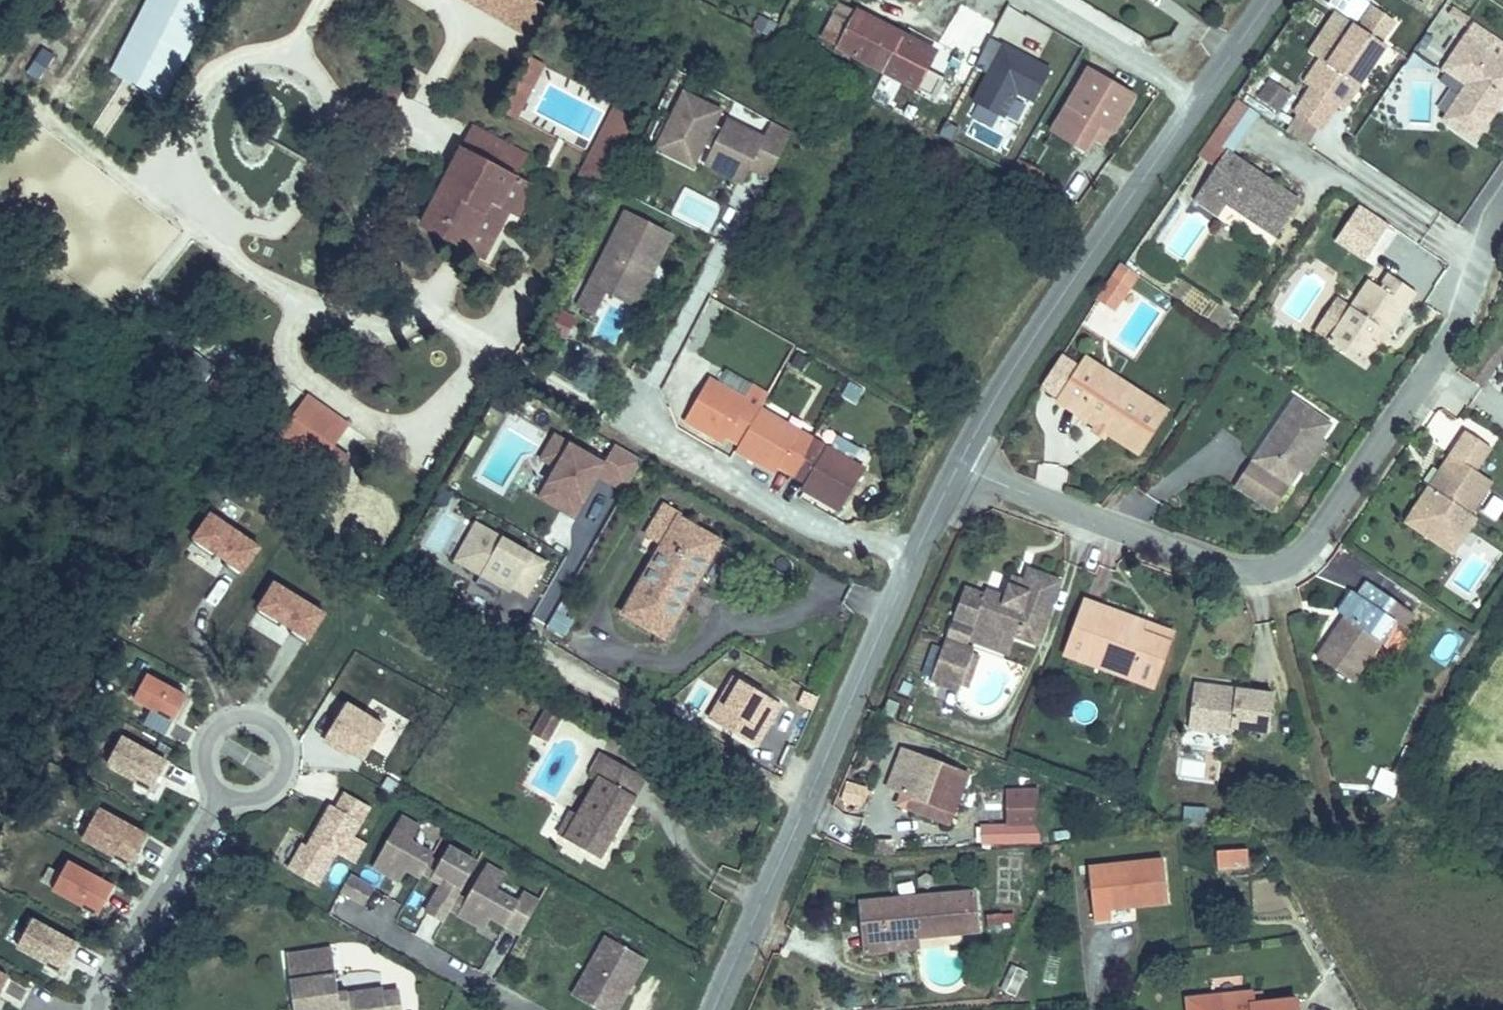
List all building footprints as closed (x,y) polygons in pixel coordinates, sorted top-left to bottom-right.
[(531,38),(548,9),(532,0),(464,0),(531,38)] [(855,11),(840,3),(833,17),(848,25),(855,11)] [(1343,109),(1386,46),(1380,42),(1394,21),(1373,7),(1359,27),(1354,24),(1328,63),(1321,58),(1320,59),(1304,82),(1343,109)] [(935,53),(855,11),(848,25),(833,17),(821,39),(940,101),(949,84),(925,72),(935,53)] [(1328,63),(1354,24),(1336,12),(1310,52),(1320,59),(1321,58),(1328,63)] [(1469,19),(1462,14),(1459,19),(1465,24),(1469,19)] [(757,16),(752,29),(770,36),(775,22),(757,16)] [(1490,53),(1498,41),(1473,24),(1446,64),(1464,76),(1466,85),(1464,87),(1442,120),(1475,142),(1498,108),(1494,106),(1501,95),(1502,96),(1502,62),(1490,53)] [(1498,41),(1490,53),(1502,62),(1502,44),(1498,41)] [(1014,51),(1003,45),(1000,50),(1012,56),(1014,51)] [(30,75),(42,80),(52,55),(40,50),(30,75)] [(1051,70),(1014,51),(1012,56),(1000,50),(973,102),(1003,117),(1016,92),(1034,102),(1051,70)] [(502,110),(516,117),(542,66),(529,59),(502,110)] [(1464,76),(1446,64),(1443,69),(1466,85),(1464,76)] [(1113,132),(1134,96),(1088,69),(1052,131),(1084,150),(1092,137),(1099,124),(1113,132)] [(651,85),(639,79),(632,93),(644,99),(651,85)] [(1279,111),(1287,98),(1267,84),(1258,97),(1279,111)] [(719,111),(684,94),(657,148),(692,165),(702,145),(711,150),(707,158),(716,163),(725,160),(749,171),(750,168),(769,178),(791,133),(772,122),(763,139),(726,120),(722,129),(713,124),(719,111)] [(1502,100),(1502,96),(1501,95),(1494,106),(1498,108),(1502,100)] [(590,155),(610,165),(629,128),(621,123),(627,110),(616,104),(590,155)] [(629,128),(636,114),(627,110),(621,123),(629,128)] [(1099,124),(1092,137),(1103,143),(1111,130),(1099,124)] [(514,177),(526,155),(473,127),(422,225),(466,247),(491,200),(500,205),(514,177)] [(1300,201),(1273,183),(1270,187),(1263,182),(1266,178),(1226,151),(1203,187),(1224,201),(1276,236),(1300,201)] [(590,155),(580,175),(600,185),(610,165),(590,155)] [(716,163),(707,158),(704,163),(743,183),(749,171),(725,160),(716,163)] [(1016,175),(1022,164),(1017,161),(1010,172),(1016,175)] [(1038,172),(1022,164),(1016,175),(1032,184),(1038,172)] [(533,186),(514,177),(500,205),(491,200),(466,247),(484,257),(509,210),(518,214),(533,186)] [(1273,183),(1266,178),(1263,182),(1270,187),(1273,183)] [(1215,214),(1224,201),(1203,187),(1193,200),(1215,214)] [(1356,203),(1332,240),(1364,262),(1389,225),(1356,203)] [(626,211),(577,307),(594,315),(605,292),(611,281),(640,296),(652,272),(643,267),(648,258),(653,261),(667,232),(626,211)] [(643,267),(652,272),(672,234),(667,232),(653,261),(648,258),(643,267)] [(1116,311),(1139,275),(1118,262),(1095,298),(1116,311)] [(1370,339),(1377,327),(1383,331),(1388,334),(1416,292),(1389,274),(1380,287),(1369,280),(1350,308),(1329,340),(1362,363),(1375,342),(1370,339)] [(605,292),(635,307),(640,296),(611,281),(605,292)] [(1329,340),(1350,308),(1337,299),(1315,331),(1329,340)] [(1375,342),(1383,331),(1377,327),(1370,339),(1375,342)] [(1108,428),(1106,431),(1107,432),(1139,453),(1166,410),(1129,386),(1123,396),(1098,380),(1104,370),(1086,358),(1058,401),(1097,426),(1098,426),(1100,423),(1108,428)] [(1129,386),(1104,370),(1098,380),(1123,396),(1129,386)] [(739,445),(761,409),(708,379),(684,421),(723,443),(726,437),(739,445)] [(305,394),(276,439),(319,467),(348,422),(305,394)] [(1321,438),(1331,424),(1295,400),(1253,460),(1289,485),(1299,470),(1311,452),(1321,438)] [(791,475),(812,439),(761,409),(736,451),(774,473),(778,467),(791,475)] [(1108,428),(1100,423),(1098,426),(1106,431),(1108,428)] [(1103,438),(1107,432),(1106,431),(1098,426),(1097,426),(1093,431),(1103,438)] [(1471,514),(1492,482),(1476,471),(1491,448),(1466,431),(1450,454),(1455,458),(1434,489),(1432,487),(1423,501),(1425,516),(1416,530),(1433,541),(1466,535),(1477,518),(1471,514)] [(642,460),(615,444),(603,463),(555,436),(542,459),(557,467),(540,497),(561,509),(563,505),(576,512),(588,492),(584,490),(588,482),(592,485),(598,475),(625,490),(642,460)] [(1304,474),(1325,442),(1321,438),(1311,452),(1299,470),(1304,474)] [(812,439),(791,475),(805,483),(801,489),(840,511),(864,469),(812,439)] [(1434,489),(1455,458),(1450,454),(1429,486),(1432,487),(1434,489)] [(1272,510),(1289,485),(1253,460),(1236,486),(1272,510)] [(584,490),(588,492),(592,485),(588,482),(584,490)] [(1496,520),(1502,506),(1502,501),(1491,495),(1483,513),(1496,520)] [(1416,530),(1425,516),(1423,501),(1408,524),(1416,530)] [(681,515),(665,505),(647,535),(663,544),(681,515)] [(260,547),(211,514),(191,543),(214,558),(217,554),(227,560),(223,566),(239,576),(260,547)] [(681,515),(663,544),(624,613),(664,636),(721,538),(681,515)] [(546,562),(476,523),(455,560),(481,575),(476,585),(495,596),(501,586),(511,592),(513,588),(527,596),(546,562)] [(1453,554),(1466,535),(1433,541),(1453,554)] [(1037,644),(1060,581),(1028,569),(1024,581),(1021,589),(1009,585),(1005,597),(986,590),(984,594),(965,587),(953,619),(955,619),(973,626),(976,622),(1014,636),(1037,644)] [(1021,589),(1024,581),(1012,576),(1009,585),(1021,589)] [(1352,682),(1394,621),(1404,628),(1413,614),(1367,582),(1358,595),(1352,591),(1338,612),(1345,617),(1350,620),(1341,632),(1337,629),(1317,658),(1352,682)] [(325,613),(275,583),(256,612),(280,627),(283,622),(293,628),(289,634),(306,644),(325,613)] [(1169,642),(1140,632),(1143,622),(1084,600),(1065,654),(1082,661),(1086,651),(1127,666),(1123,675),(1152,686),(1169,642)] [(1341,632),(1350,620),(1345,617),(1337,629),(1341,632)] [(968,640),(973,626),(955,619),(948,638),(967,645),(968,640)] [(1008,655),(1014,636),(976,622),(968,640),(1008,655)] [(1172,633),(1143,622),(1140,632),(1169,642),(1172,633)] [(966,669),(972,653),(973,648),(967,645),(948,638),(946,637),(930,680),(959,690),(960,686),(967,688),(973,671),(966,669)] [(1127,666),(1086,651),(1082,661),(1123,675),(1127,666)] [(973,671),(979,656),(972,653),(966,669),(973,671)] [(130,674),(143,681),(146,676),(133,669),(130,674)] [(730,674),(714,700),(719,703),(725,707),(741,681),(730,674)] [(187,697),(146,676),(134,698),(175,719),(187,697)] [(775,700),(741,681),(725,707),(719,703),(710,719),(756,747),(770,723),(764,719),(775,700)] [(1235,696),(1235,689),(1194,684),(1194,691),(1235,696)] [(1268,732),(1273,694),(1235,689),(1235,696),(1194,691),(1188,728),(1231,734),(1232,727),(1268,732)] [(781,704),(775,700),(764,719),(770,723),(781,704)] [(893,717),(899,704),(889,700),(883,713),(893,717)] [(385,726),(347,703),(324,740),(339,749),(342,745),(365,759),(385,726)] [(175,719),(152,707),(144,722),(166,734),(175,719)] [(562,716),(548,708),(533,734),(548,743),(562,716)] [(617,744),(630,752),(636,741),(623,733),(617,744)] [(122,738),(108,764),(153,789),(167,763),(122,738)] [(636,741),(630,752),(647,761),(653,750),(636,741)] [(342,745),(339,749),(350,756),(353,752),(342,745)] [(967,774),(902,750),(888,787),(903,793),(953,811),(967,774)] [(558,835),(601,859),(620,826),(617,824),(621,817),(624,819),(637,798),(632,795),(643,777),(604,755),(593,773),(600,777),(578,815),(572,811),(558,835)] [(637,798),(647,779),(643,777),(632,795),(637,798)] [(860,804),(865,789),(847,784),(843,799),(860,804)] [(1039,825),(1038,790),(1006,791),(1006,826),(982,826),(982,843),(1039,842),(1039,841),(1039,839),(1039,825)] [(369,806),(346,793),(337,808),(332,805),(308,846),(304,843),(289,869),(317,885),(335,852),(356,864),(367,843),(353,835),(369,806)] [(952,811),(903,793),(899,804),(948,823),(952,811)] [(100,813),(86,839),(131,864),(145,837),(100,813)] [(401,818),(373,866),(394,878),(397,874),(402,877),(407,869),(421,877),(423,872),(431,859),(433,855),(411,843),(419,828),(401,818)] [(1070,838),(1069,830),(1054,832),(1056,840),(1070,838)] [(892,855),(892,842),(877,842),(876,854),(892,855)] [(458,895),(476,863),(448,847),(439,863),(431,877),(443,884),(448,886),(444,892),(440,890),(427,913),(443,922),(450,909),(458,895)] [(1248,864),(1247,848),(1216,851),(1217,866),(1248,864)] [(431,859),(423,872),(431,877),(439,863),(431,859)] [(1168,902),(1163,860),(1088,868),(1094,920),(1111,918),(1110,908),(1168,902)] [(68,862),(54,889),(84,905),(90,908),(99,913),(114,887),(68,862)] [(466,900),(458,913),(479,925),(482,921),(487,925),(492,917),(521,933),(538,903),(522,893),(517,902),(496,890),(504,876),(486,865),(466,900)] [(350,875),(341,892),(364,905),(373,888),(350,875)] [(977,930),(974,892),(861,903),(863,924),(882,922),(883,935),(915,932),(916,936),(917,936),(977,930)] [(466,900),(458,895),(450,909),(458,913),(466,900)] [(425,916),(415,931),(429,940),(439,925),(425,916)] [(33,920),(18,946),(49,963),(54,966),(64,971),(78,945),(33,920)] [(917,936),(916,936),(915,932),(883,935),(882,922),(863,924),(865,949),(918,945),(917,936)] [(606,937),(573,996),(598,1009),(616,1009),(646,959),(606,937)] [(286,955),(294,1009),(386,1009),(383,992),(383,988),(338,994),(332,949),(286,955)] [(9,978),(0,973),(0,994),(9,978)] [(383,992),(386,1009),(401,1009),(398,990),(383,992)] [(1296,1000),(1264,1003),(1263,993),(1252,994),(1251,992),(1197,998),(1198,1009),(1297,1009),(1296,1000)] [(1197,998),(1187,999),(1188,1009),(1198,1009),(1197,998)]
